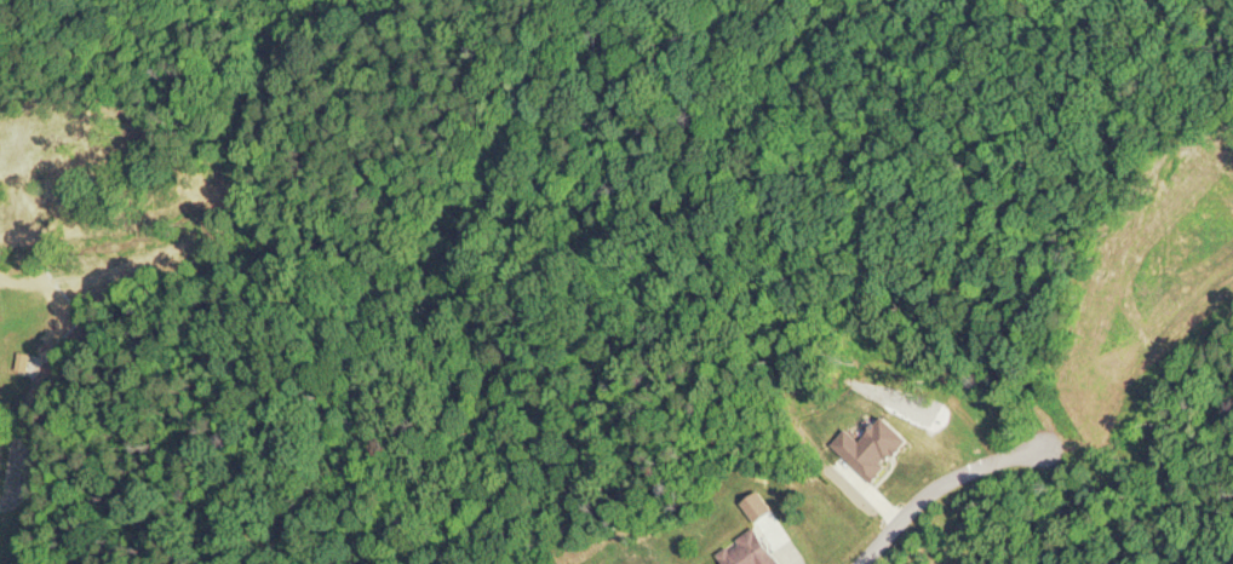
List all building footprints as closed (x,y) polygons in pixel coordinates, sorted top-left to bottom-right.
[(755,529),(714,552),(721,563),(775,563),(755,529)]
